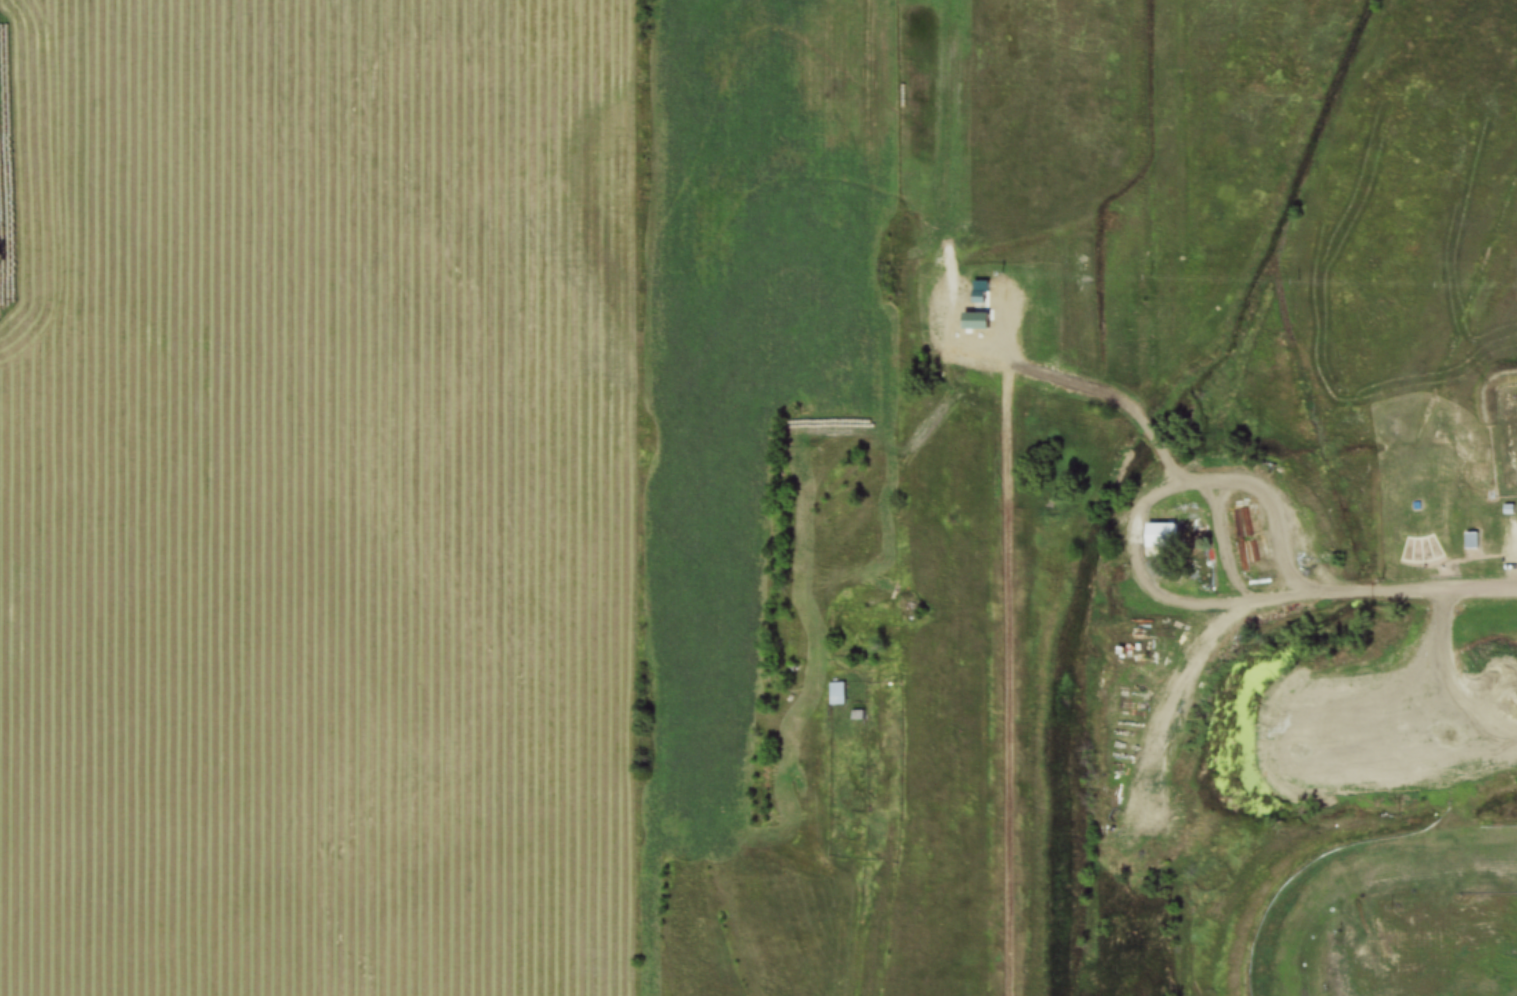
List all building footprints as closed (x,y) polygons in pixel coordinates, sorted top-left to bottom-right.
[(1176,525),(1144,525),(1144,560),(1176,560),(1176,525)] [(1465,551),(1479,551),(1479,533),(1464,533),(1465,551)] [(830,707),(845,707),(845,684),(830,684),(830,707)]
